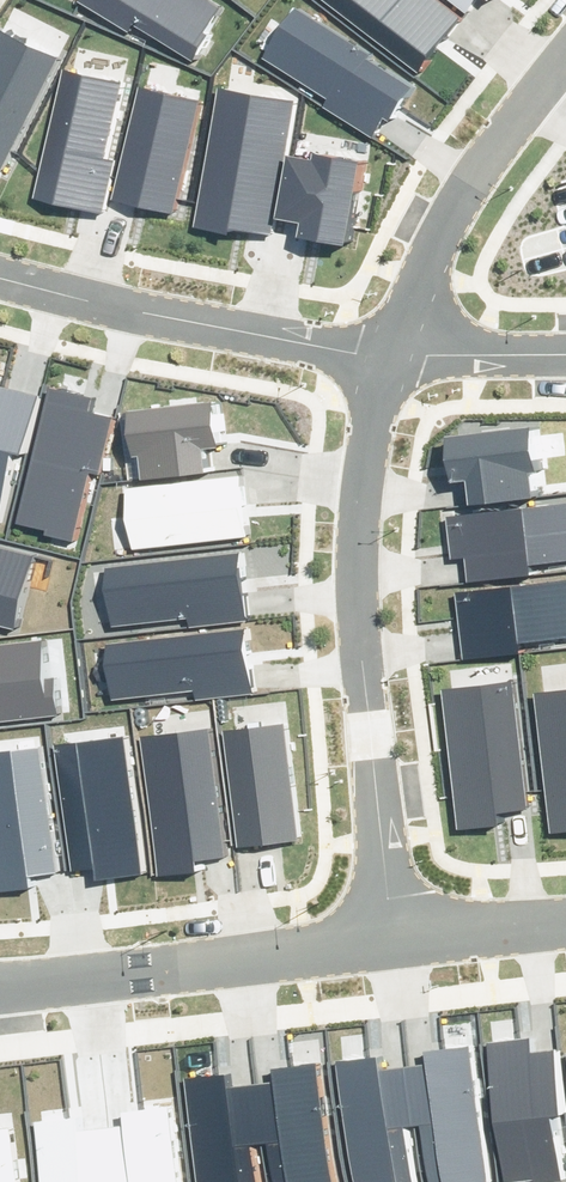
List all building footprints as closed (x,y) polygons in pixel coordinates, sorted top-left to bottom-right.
[(11,455),(21,457),(36,398),(0,390),(0,499),(11,455)] [(89,400),(50,391),(17,521),(45,528),(42,538),(73,545),(90,475),(97,476),(111,421),(85,415),(89,400)] [(137,455),(139,477),(206,472),(205,450),(214,450),(211,403),(126,409),(130,456),(137,455)] [(464,506),(532,501),(530,480),(538,479),(535,432),(450,439),(453,485),(463,484),(464,506)] [(123,491),(131,548),(243,532),(235,476),(123,491)] [(443,519),(448,561),(464,559),(468,587),(523,580),(522,568),(565,562),(565,503),(443,519)] [(12,634),(33,555),(0,546),(0,631),(12,634)] [(99,572),(105,625),(187,616),(188,626),(246,620),(239,556),(99,572)] [(463,661),(516,653),(515,645),(565,637),(565,582),(454,598),(463,661)] [(105,645),(111,699),(193,690),(194,700),(252,694),(245,630),(105,645)] [(61,717),(57,676),(43,678),(39,641),(0,646),(0,724),(61,717)] [(435,691),(453,828),(494,823),(493,812),(522,808),(506,682),(435,691)] [(545,832),(565,829),(565,690),(527,695),(545,832)] [(284,726),(227,732),(240,844),(297,838),(284,726)] [(138,740),(156,877),(197,872),(196,861),(226,857),(209,731),(138,740)] [(101,878),(142,872),(124,735),(53,744),(70,870),(100,866),(101,878)] [(29,887),(28,876),(58,872),(41,746),(0,751),(0,891),(29,887)]
